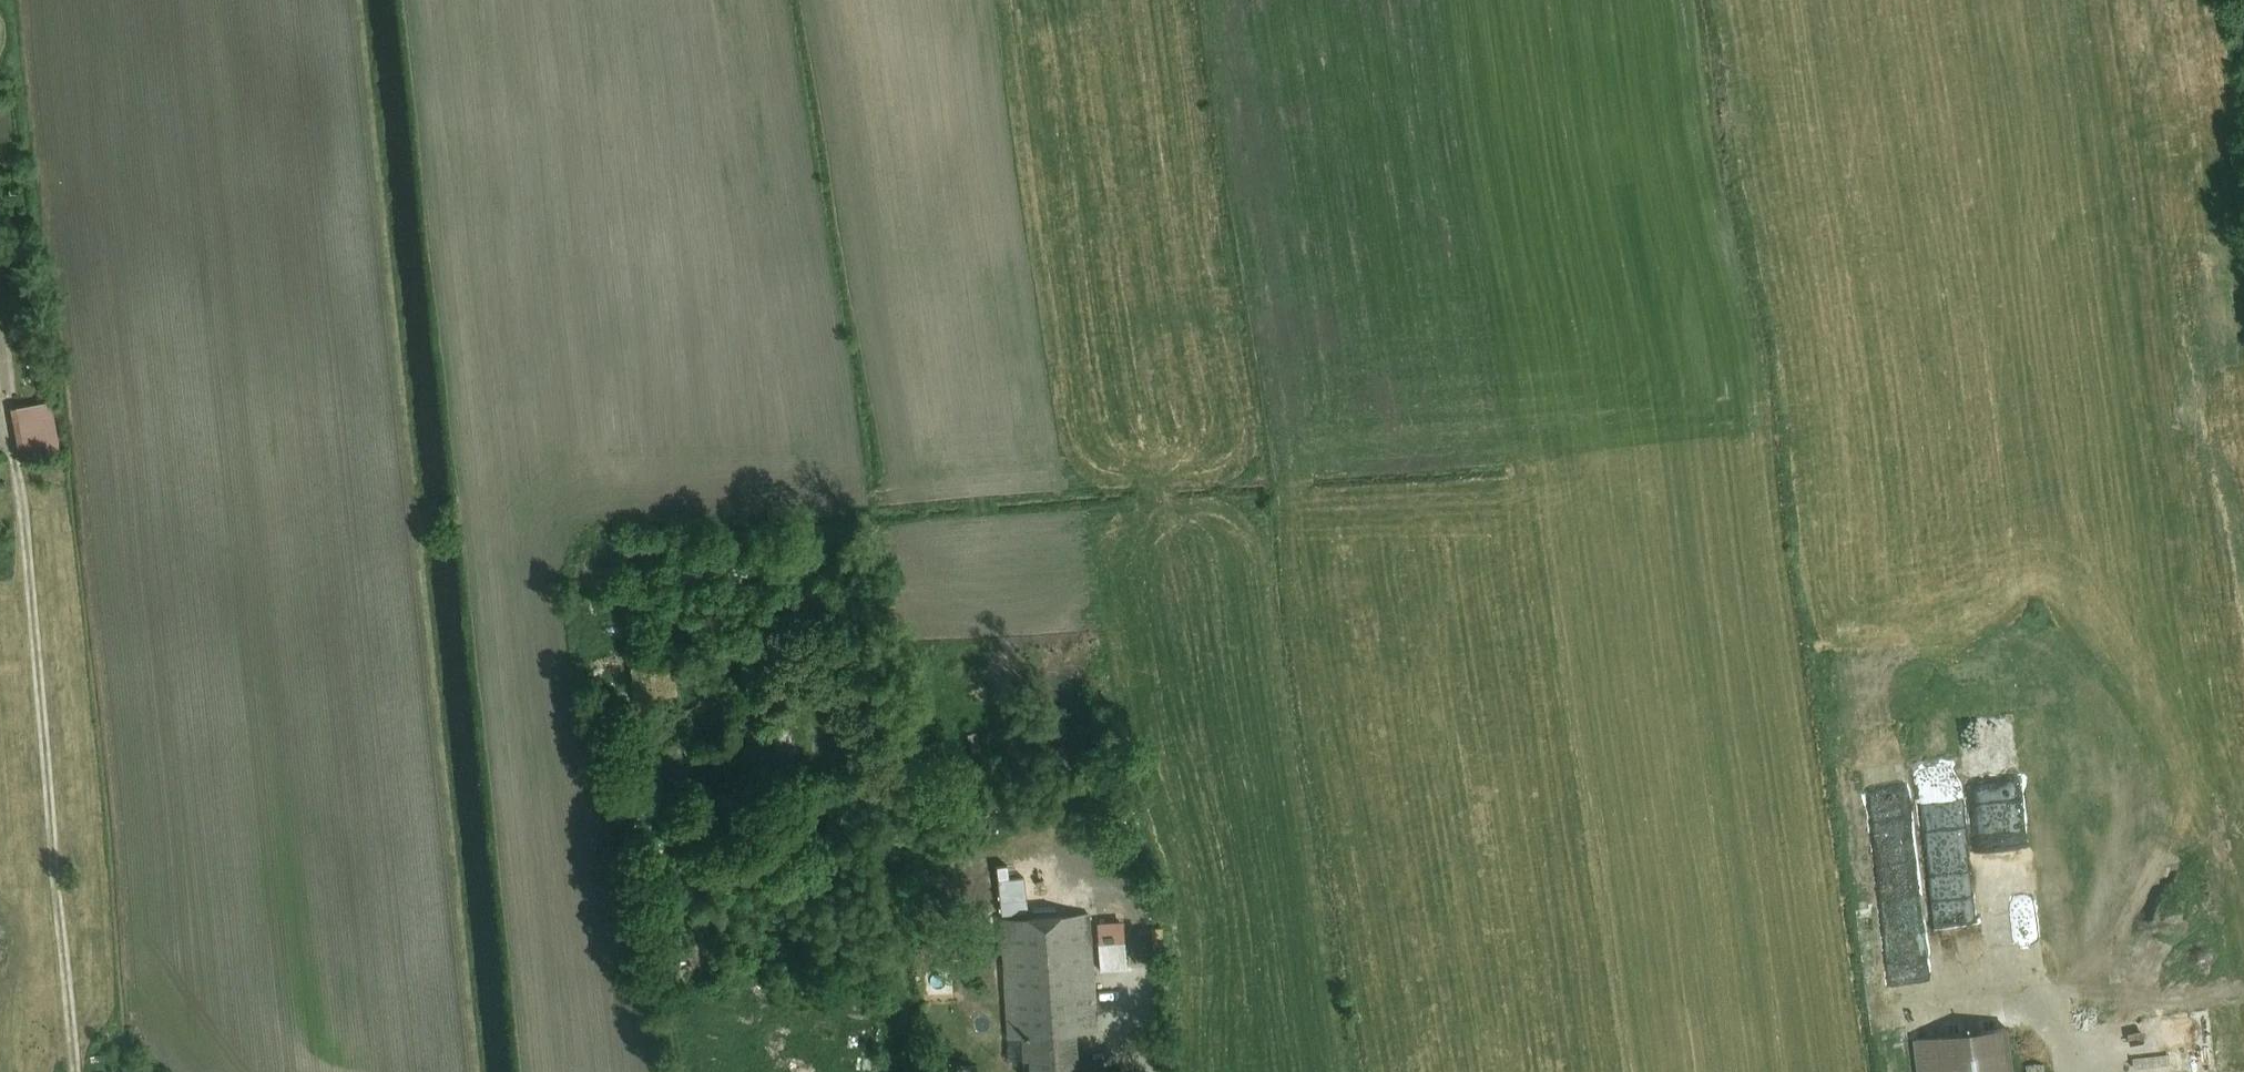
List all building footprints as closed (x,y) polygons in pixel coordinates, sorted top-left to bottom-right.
[(0,332),(0,403),(13,402),(5,331),(0,332)] [(2017,886),(2022,970),(2042,969),(2037,884),(2017,886)] [(1002,919),(1010,1071),(1103,1071),(1094,914),(1002,919)] [(1128,967),(1126,938),(1098,940),(1100,968),(1128,967)] [(2010,1024),(1918,1035),(1923,1071),(2016,1071),(2010,1024)]
